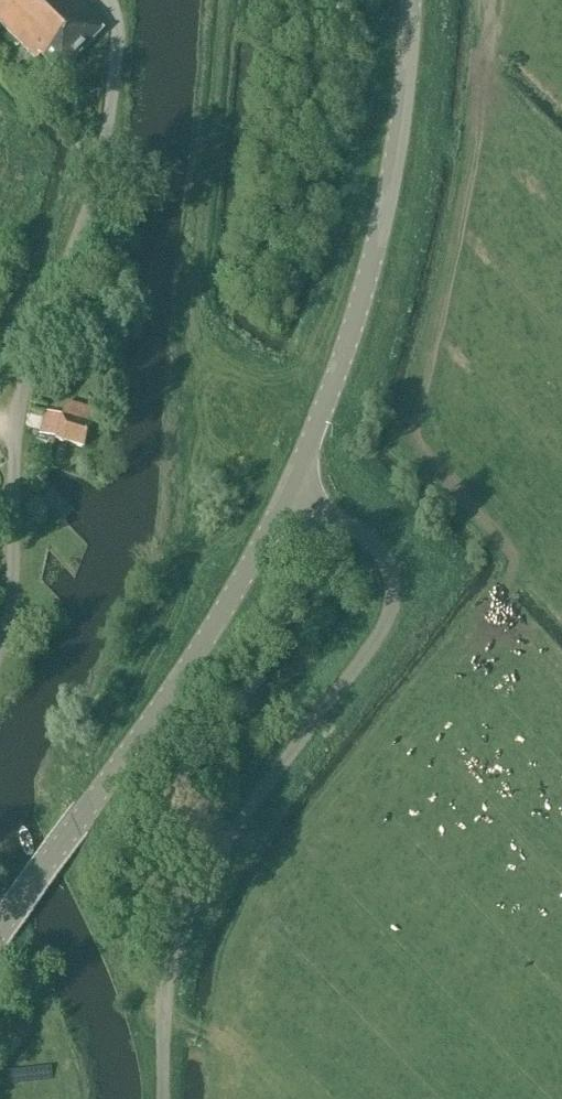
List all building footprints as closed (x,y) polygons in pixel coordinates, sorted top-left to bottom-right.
[(104,27),(77,0),(0,0),(0,26),(37,62),(41,57),(58,74),(104,27)] [(90,423),(47,412),(41,434),(84,445),(90,423)]
